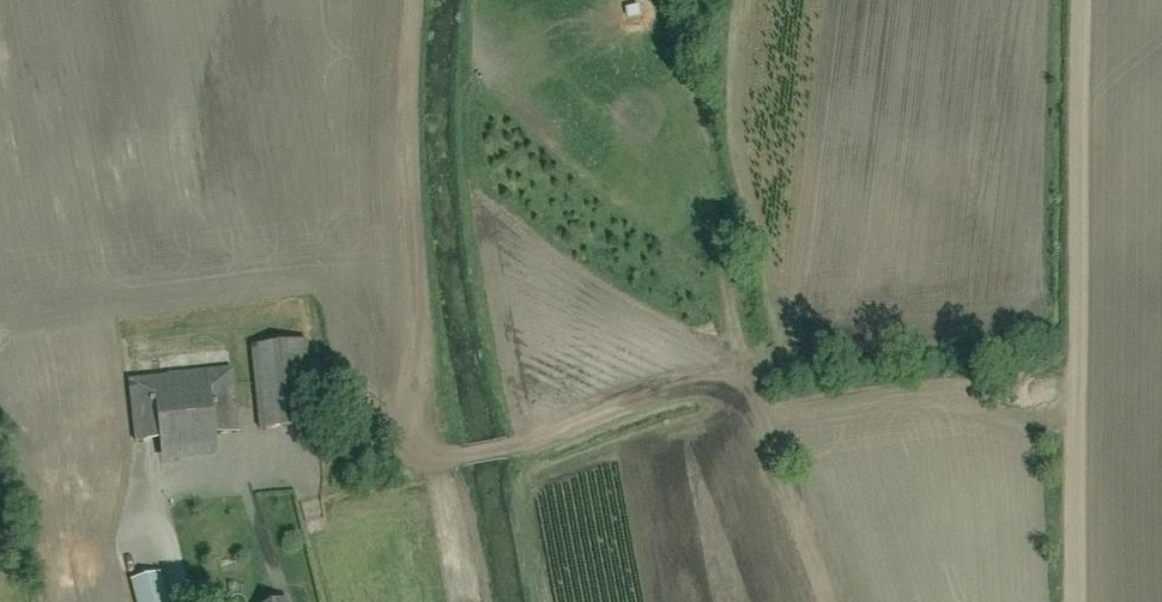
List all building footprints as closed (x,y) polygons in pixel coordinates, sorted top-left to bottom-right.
[(315,425),(307,340),(252,345),(260,430),(315,425)] [(239,432),(232,368),(129,378),(136,442),(160,440),(161,446),(221,440),(220,434),(239,432)] [(138,601),(171,601),(163,573),(133,581),(138,601)]
